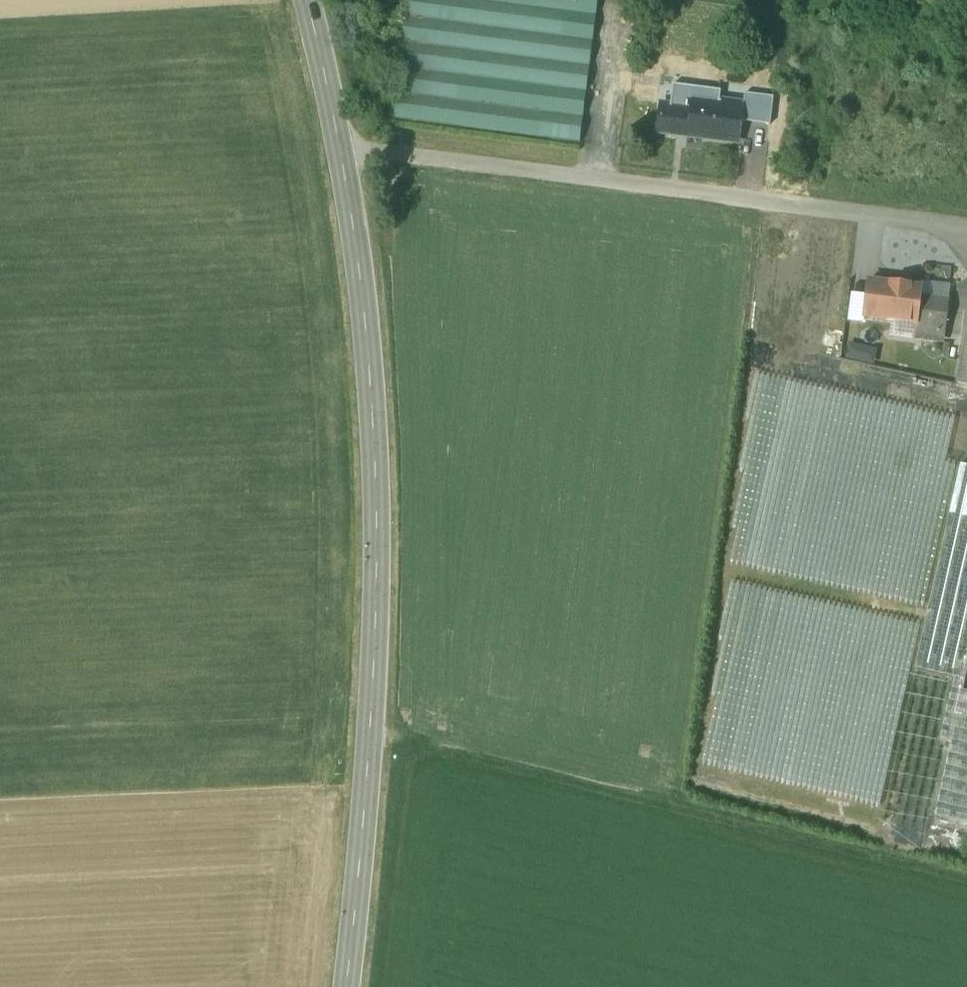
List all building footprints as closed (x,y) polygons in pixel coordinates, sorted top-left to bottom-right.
[(389,119),(580,143),(598,0),(404,0),(389,119)] [(743,104),(692,98),(691,109),(661,105),(658,133),(702,139),(702,137),(738,141),(743,104)] [(920,288),(870,281),(865,318),(901,323),(901,324),(919,327),(945,330),(949,302),(919,299),(920,288)] [(943,347),(945,330),(919,327),(917,343),(943,347)] [(956,384),(966,386),(966,336),(956,384)] [(703,800),(867,837),(905,655),(952,396),(754,361),(703,800)] [(961,430),(911,652),(957,662),(966,664),(966,662),(966,431),(961,430)] [(957,662),(946,708),(953,711),(966,714),(966,664),(957,662)] [(953,711),(932,807),(966,815),(966,714),(953,711)]
